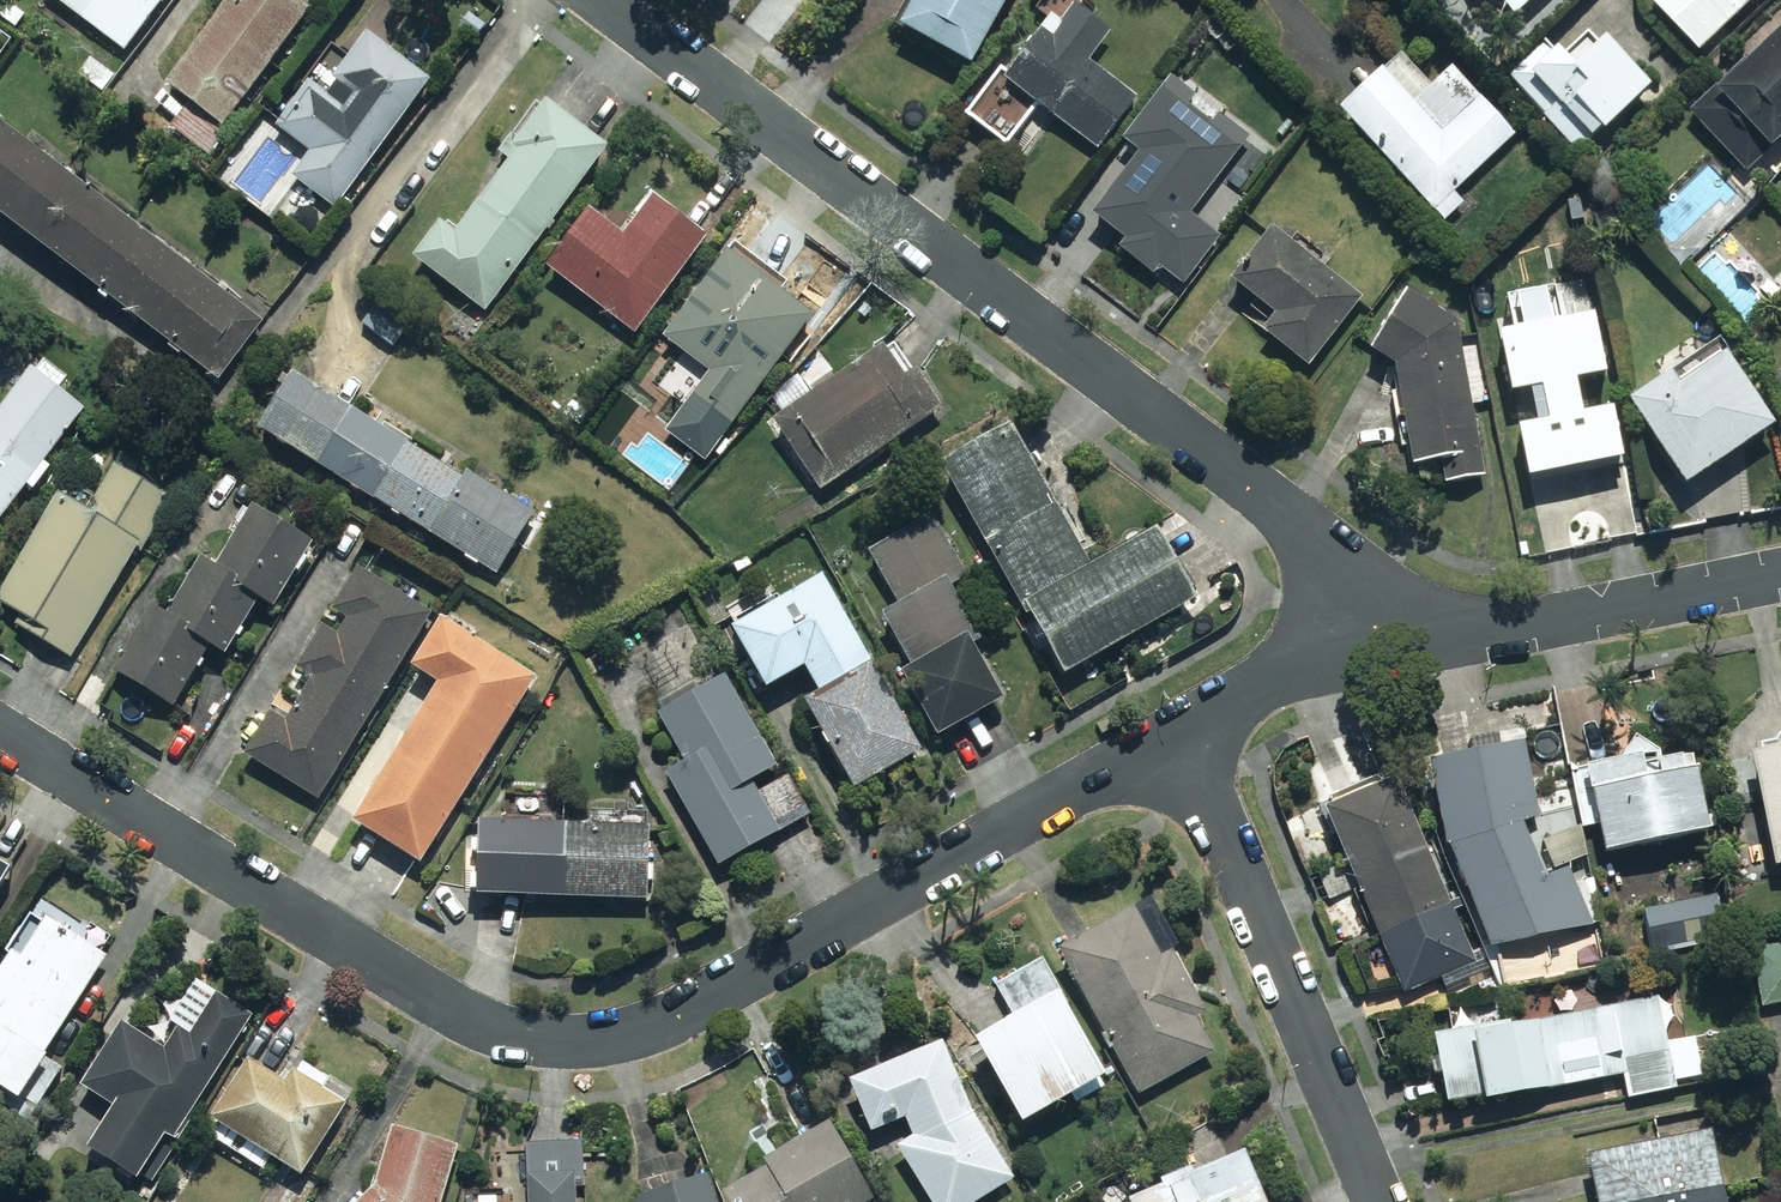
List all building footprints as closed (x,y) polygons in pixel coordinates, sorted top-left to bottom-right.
[(130,52),(169,0),(61,0),(130,52)] [(172,84),(228,128),(329,0),(237,0),(172,84)] [(898,24),(981,67),(1016,0),(911,0),(898,24)] [(1523,19),(1542,0),(1508,0),(1523,19)] [(1655,0),(1704,52),(1759,0),(1655,0)] [(1056,13),(1005,81),(1102,153),(1124,125),(1144,97),(1095,62),(1117,33),(1100,18),(1080,3),(1067,21),(1056,13)] [(1550,41),(1512,77),(1582,153),(1598,138),(1599,140),(1610,130),(1612,133),(1660,89),(1615,40),(1608,47),(1594,33),(1571,54),(1566,49),(1562,54),(1550,41)] [(296,177),(340,210),(437,83),(374,36),(340,81),(344,84),(334,97),(316,83),(282,127),(316,151),(296,177)] [(1693,113),(1758,180),(1780,157),(1780,38),(1757,62),(1751,56),(1693,113)] [(1392,71),(1347,112),(1450,222),(1469,204),(1459,194),(1521,137),(1460,71),(1423,105),(1392,71)] [(1201,96),(1177,79),(1129,141),(1145,153),(1098,215),(1132,241),(1126,250),(1160,276),(1166,268),(1188,285),(1226,236),(1197,214),(1255,138),(1224,115),(1217,124),(1193,106),(1201,96)] [(447,223),(420,258),(490,313),(616,149),(555,102),(525,140),(517,134),(503,152),(517,162),(461,234),(447,223)] [(233,132),(193,103),(174,127),(214,157),(233,132)] [(224,382),(269,324),(0,118),(0,210),(224,382)] [(598,211),(553,269),(640,336),(714,240),(662,199),(632,238),(598,211)] [(1369,298),(1279,229),(1239,281),(1283,316),(1270,333),(1315,368),(1369,298)] [(794,284),(742,245),(670,339),(715,373),(683,416),(722,445),(822,317),(788,293),(794,284)] [(1463,323),(1416,294),(1401,325),(1380,353),(1404,366),(1420,467),(1445,463),(1450,485),(1490,477),(1463,323)] [(1604,318),(1510,338),(1522,396),(1552,390),(1559,423),(1529,430),(1539,480),(1633,461),(1622,410),(1592,416),(1585,382),(1616,376),(1604,318)] [(781,423),(826,492),(949,409),(924,371),(913,378),(892,348),(781,423)] [(1695,486),(1780,428),(1780,424),(1733,355),(1688,386),(1680,374),(1638,402),(1695,486)] [(0,419),(0,527),(33,486),(39,491),(56,469),(50,464),(93,411),(67,391),(75,381),(52,363),(43,373),(39,370),(0,419)] [(301,375),(267,430),(503,575),(523,545),(541,514),(473,472),(469,479),(301,375)] [(948,466),(1032,615),(1038,612),(1073,675),(1206,601),(1188,565),(1167,530),(1098,568),(1019,426),(948,466)] [(51,644),(77,659),(147,546),(149,547),(177,499),(121,466),(94,511),(66,494),(2,601),(57,634),(51,644)] [(159,608),(120,672),(180,708),(216,648),(231,657),(265,601),(280,610),(320,543),(261,508),(224,569),(208,560),(173,617),(159,608)] [(911,675),(946,738),(1013,702),(982,645),(989,641),(959,586),(973,578),(939,517),(875,552),(905,608),(891,616),(920,670),(911,675)] [(277,714),(251,756),(324,800),(439,614),(366,570),(340,611),(354,620),(344,637),(330,628),(304,669),(319,679),(292,723),(277,714)] [(746,627),(740,630),(775,691),(813,670),(829,698),(815,706),(863,791),(931,753),(832,579),(788,604),(784,598),(742,621),(746,627)] [(544,679),(449,620),(419,668),(446,685),(360,823),(428,865),(544,679)] [(672,775),(725,867),(758,850),(816,815),(794,776),(765,793),(759,783),(784,768),(733,679),(706,694),(700,684),(664,705),(670,715),(665,717),(692,764),(672,775)] [(1603,823),(1608,851),(1717,828),(1704,765),(1699,766),(1697,754),(1666,759),(1665,750),(1641,735),(1626,757),(1576,768),(1587,827),(1603,823)] [(1535,738),(1435,757),(1456,847),(1496,944),(1597,924),(1596,923),(1605,922),(1597,878),(1580,882),(1573,865),(1551,875),(1530,822),(1547,814),(1535,738)] [(1759,751),(1780,858),(1780,747),(1759,751)] [(1402,776),(1330,806),(1408,992),(1480,962),(1402,776)] [(486,822),(485,897),(654,901),(655,826),(486,822)] [(19,871),(8,864),(10,861),(0,855),(0,901),(19,871)] [(1722,894),(1649,909),(1659,954),(1731,939),(1722,894)] [(1158,897),(1064,948),(1144,1093),(1220,1052),(1201,1018),(1213,1012),(1178,948),(1184,945),(1158,897)] [(33,1122),(66,1069),(54,1062),(56,1059),(51,1055),(113,957),(52,919),(28,958),(18,952),(0,981),(0,1102),(33,1122)] [(1757,947),(1768,1006),(1780,1003),(1780,943),(1757,947)] [(1013,1022),(984,1038),(1030,1121),(1114,1074),(1067,991),(1066,992),(1047,958),(1000,984),(1018,1016),(1012,1019),(1013,1022)] [(95,1150),(145,1181),(173,1136),(180,1140),(258,1016),(202,981),(175,1023),(183,1028),(170,1050),(128,1023),(88,1087),(122,1108),(95,1150)] [(1514,1020),(1440,1033),(1453,1101),(1491,1094),(1492,1098),(1632,1073),(1636,1097),(1676,1089),(1669,1052),(1673,1051),(1663,997),(1514,1024),(1514,1020)] [(857,1080),(878,1130),(910,1116),(919,1136),(903,1145),(938,1201),(979,1201),(1019,1178),(979,1111),(949,1041),(857,1080)] [(255,1061),(218,1121),(308,1177),(361,1093),(337,1078),(335,1080),(306,1062),(293,1084),(255,1061)] [(836,1120),(769,1158),(773,1165),(728,1190),(735,1201),(871,1201),(880,1197),(836,1120)] [(399,1128),(382,1187),(368,1201),(448,1201),(464,1147),(399,1128)] [(1594,1153),(1604,1201),(1731,1201),(1716,1128),(1594,1153)] [(1252,1150),(1201,1171),(1199,1167),(1167,1180),(1168,1184),(1138,1197),(1140,1201),(1273,1201),(1252,1150)] [(580,1171),(532,1174),(534,1201),(581,1201),(580,1171)] [(643,1197),(645,1201),(724,1201),(715,1173),(643,1197)]
